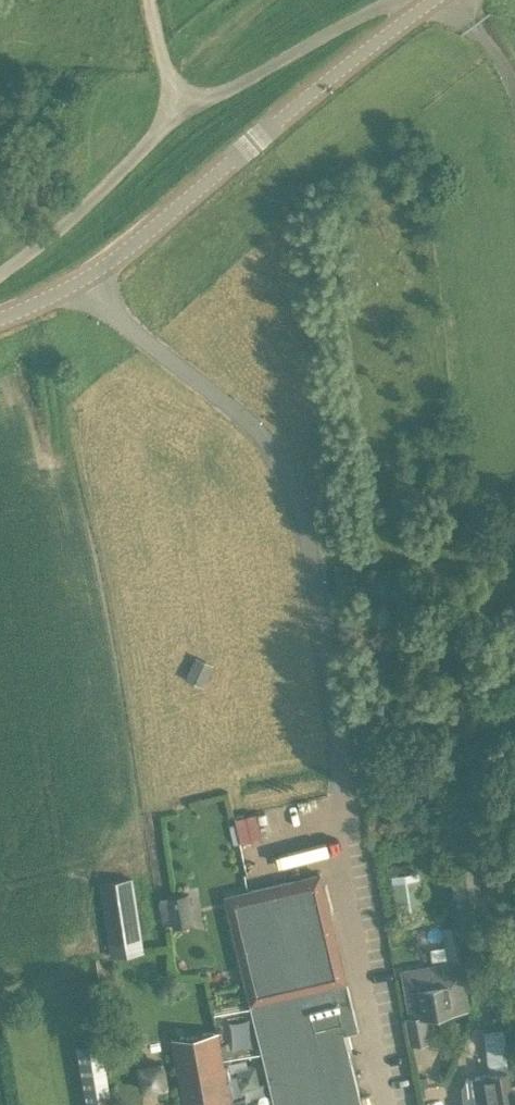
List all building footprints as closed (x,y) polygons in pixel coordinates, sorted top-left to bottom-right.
[(197,655),(187,676),(200,683),(210,661),(197,655)] [(238,814),(243,839),(265,835),(260,810),(238,814)] [(452,893),(480,890),(476,850),(448,853),(452,893)] [(344,1034),(358,1031),(318,870),(222,891),(249,1001),(273,1103),(274,1104),(361,1104),(344,1034)] [(399,924),(426,920),(418,870),(392,874),(399,924)] [(110,955),(145,950),(133,877),(98,882),(110,955)] [(162,925),(172,923),(173,927),(194,923),(189,892),(167,895),(168,896),(158,898),(162,925)] [(467,952),(461,919),(440,922),(445,942),(439,944),(442,958),(467,952)] [(402,971),(410,1017),(406,1018),(411,1045),(431,1041),(427,1014),(468,1008),(462,969),(461,969),(459,962),(402,971)] [(464,1104),(514,1104),(514,1103),(514,1099),(509,1072),(503,1029),(485,1031),(491,1074),(467,1078),(461,1088),(464,1104)] [(229,1100),(233,1100),(231,1081),(227,1082),(219,1031),(170,1039),(182,1104),(230,1104),(229,1100)] [(77,1043),(87,1104),(113,1104),(102,1039),(77,1043)] [(169,1084),(165,1055),(139,1059),(142,1088),(169,1084)] [(229,1100),(230,1104),(247,1104),(245,1097),(233,1100),(229,1100)]
